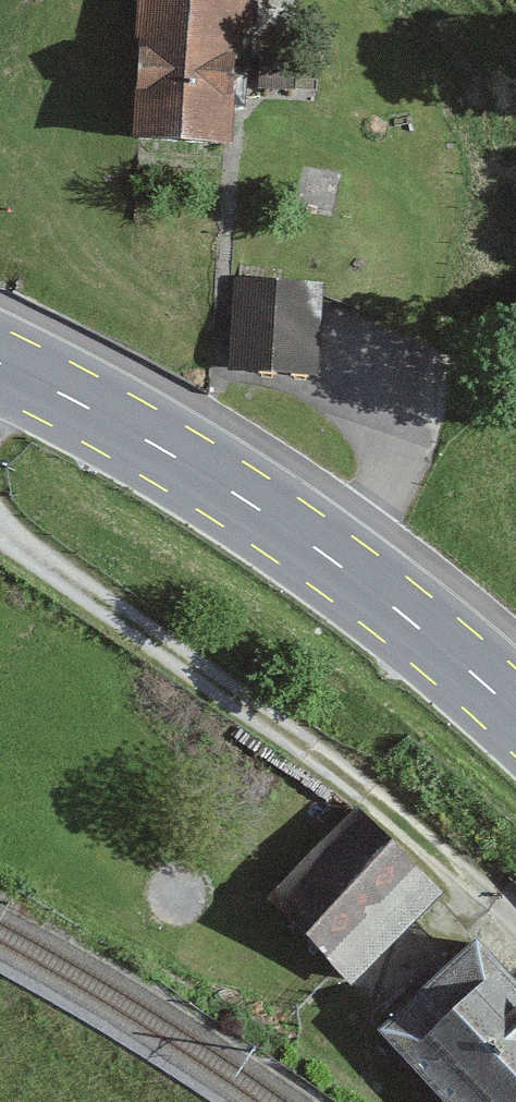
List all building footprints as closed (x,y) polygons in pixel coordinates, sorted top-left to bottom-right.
[(151,141),(264,143),(267,0),(153,0),(151,141)] [(327,281),(233,281),(232,366),(326,367),(327,281)] [(368,821),(276,920),(354,993),(446,893),(368,821)] [(393,1047),(448,1101),(515,1101),(515,991),(482,958),(393,1047)]
